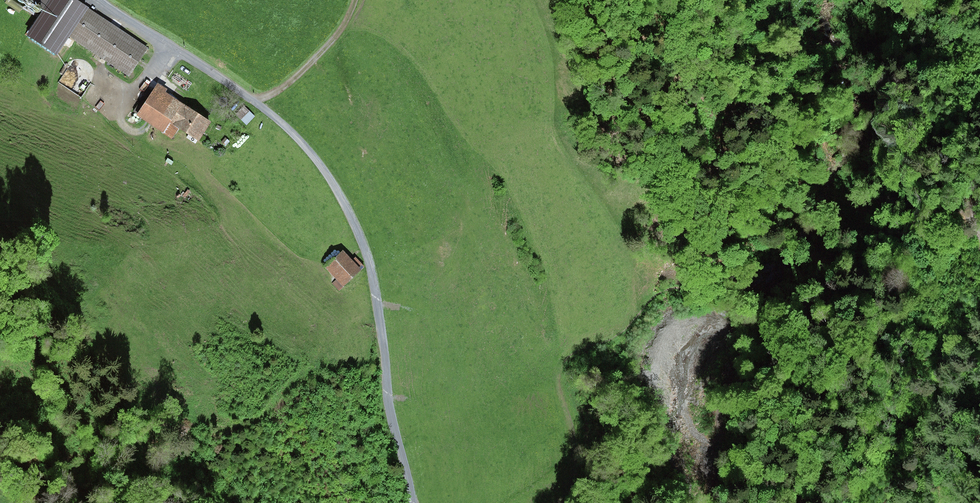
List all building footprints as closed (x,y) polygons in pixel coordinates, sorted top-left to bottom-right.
[(79,0),(30,0),(46,10),(30,34),(60,54),(71,38),(129,78),(150,48),(79,0)] [(213,123),(159,88),(140,118),(168,136),(176,124),(202,141),(213,123)] [(244,106),(236,114),(246,125),(255,116),(244,106)] [(346,251),(331,268),(344,280),(360,264),(346,251)] [(340,289),(344,285),(338,277),(333,281),(340,289)]
